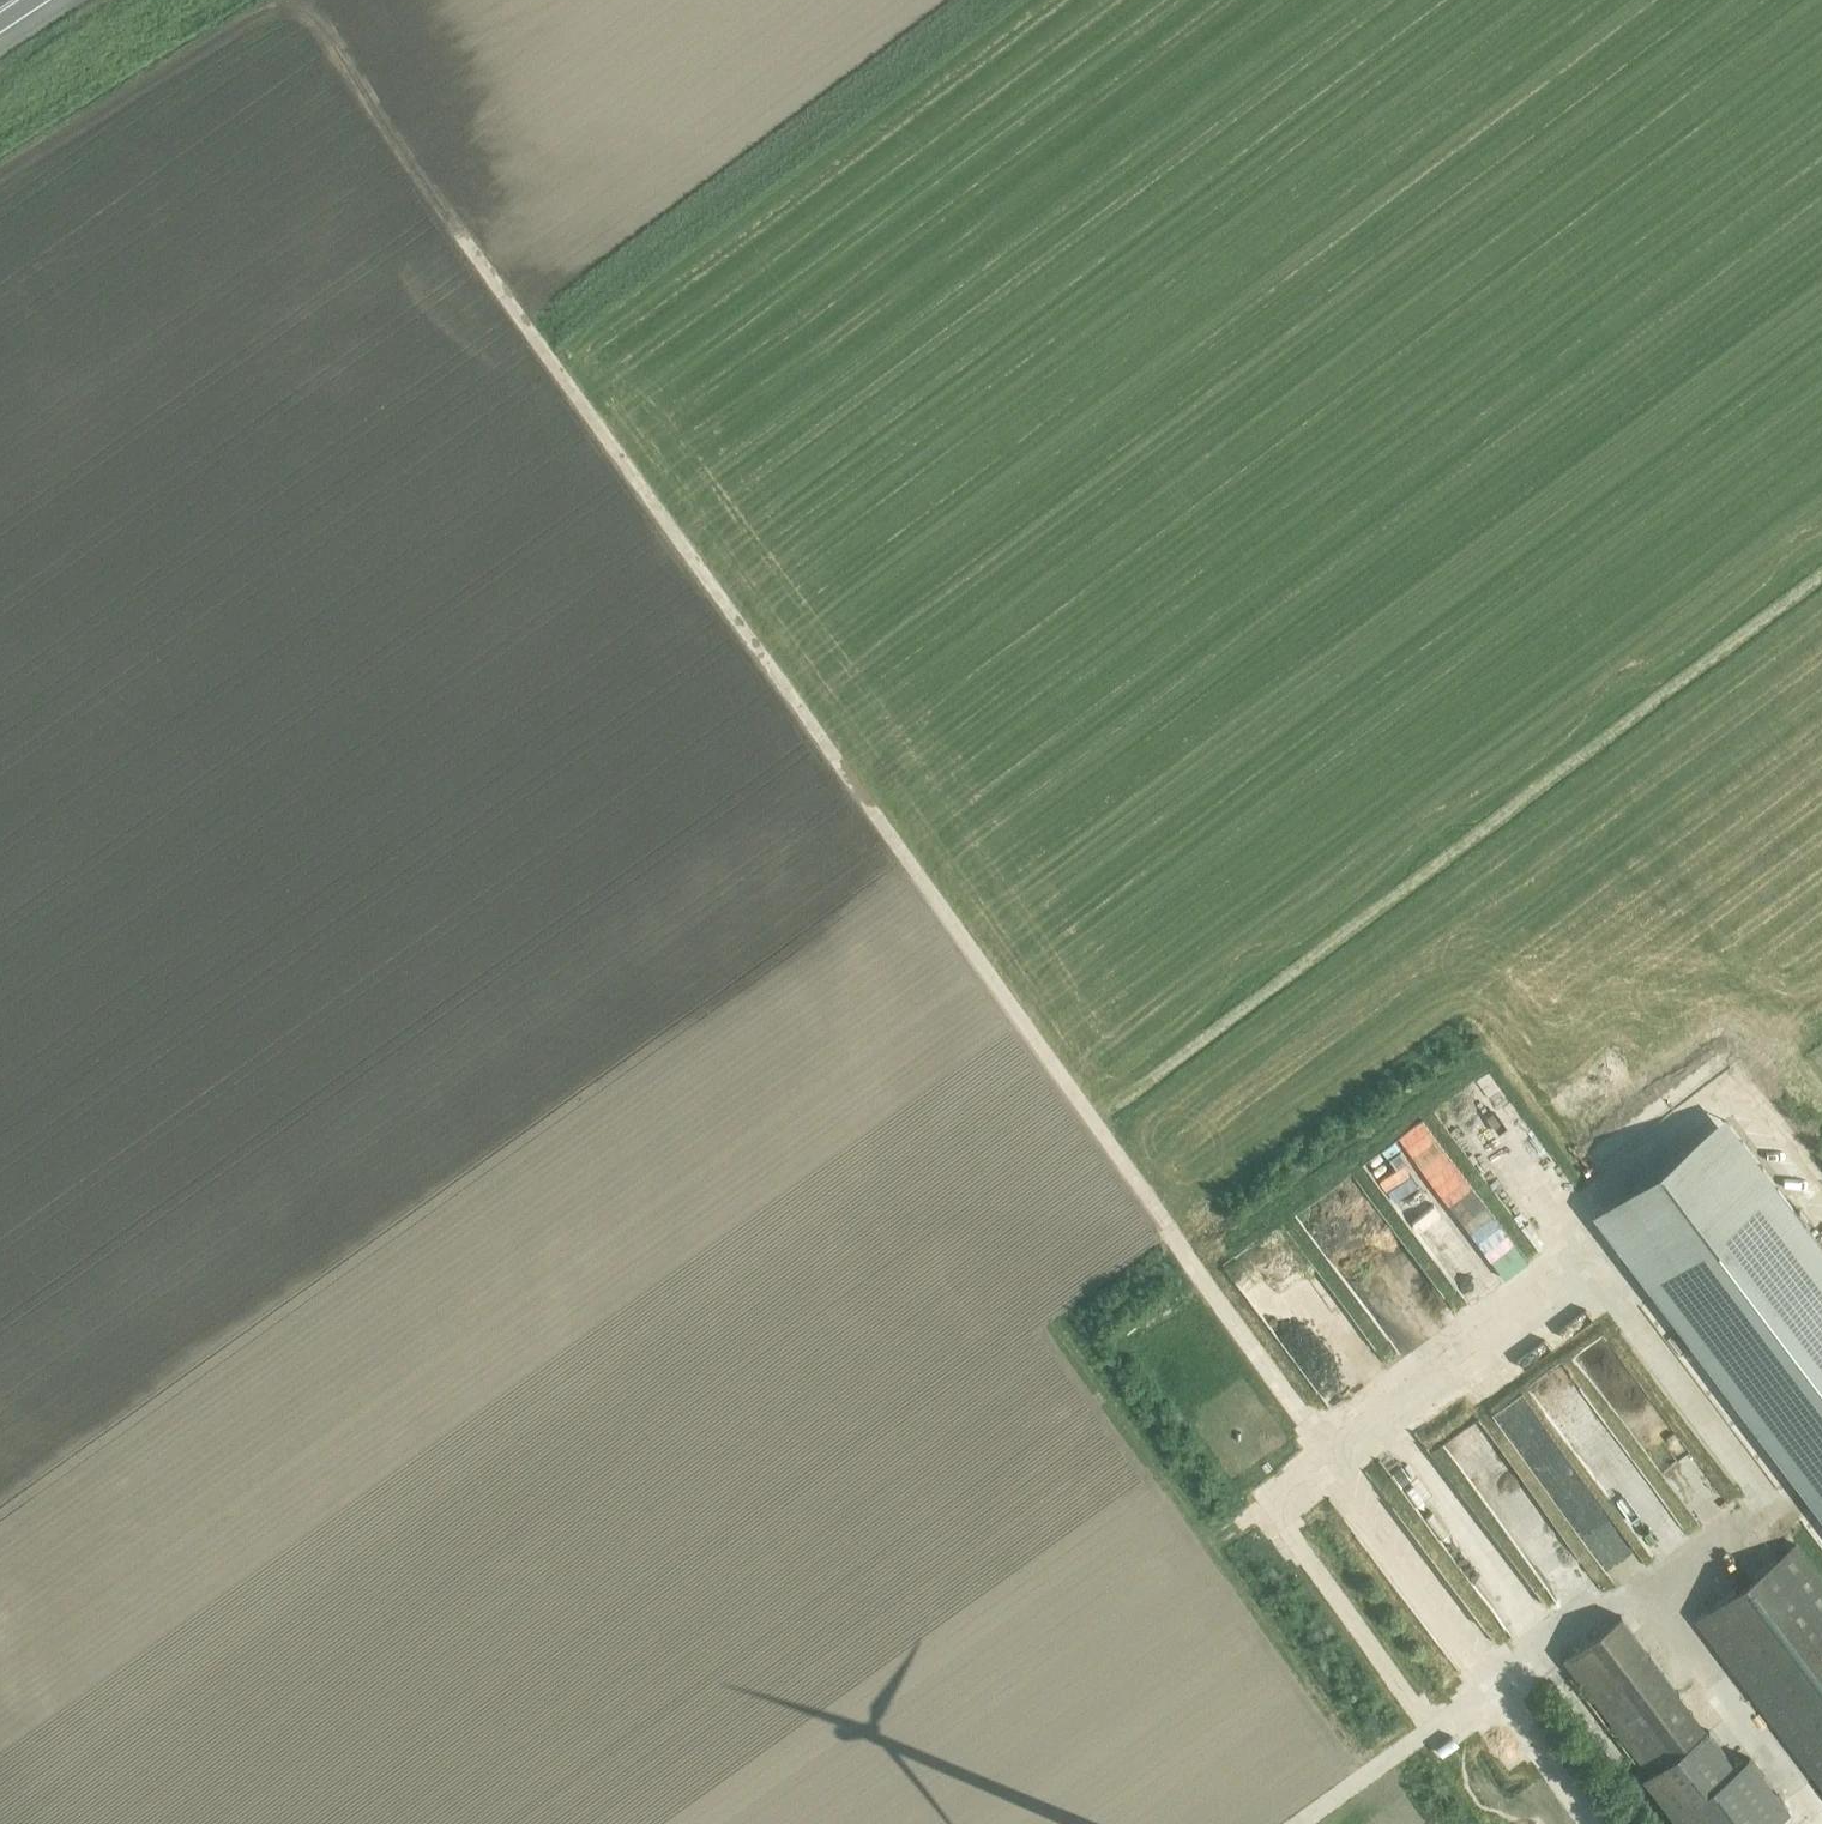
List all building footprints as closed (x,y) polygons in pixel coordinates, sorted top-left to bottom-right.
[(1724,1116),(1594,1214),(1821,1516),(1821,1247),(1724,1116)] [(1497,1170),(1473,1189),(1485,1205),(1509,1186),(1497,1170)] [(1367,1320),(1420,1293),(1383,1220),(1364,1229),(1356,1212),(1343,1219),(1347,1227),(1332,1235),(1342,1255),(1336,1258),(1367,1320)] [(1249,1276),(1330,1425),(1392,1392),(1339,1294),(1329,1300),(1301,1248),(1249,1276)] [(1568,1434),(1583,1426),(1559,1379),(1544,1387),(1568,1434)] [(1554,1464),(1527,1395),(1506,1403),(1532,1472),(1554,1464)] [(1699,1508),(1713,1496),(1661,1432),(1646,1444),(1699,1508)] [(1459,1445),(1488,1501),(1510,1490),(1482,1434),(1459,1445)] [(1728,1481),(1740,1493),(1760,1472),(1748,1460),(1728,1481)] [(1279,1490),(1295,1473),(1285,1464),(1270,1481),(1279,1490)] [(1328,1499),(1449,1665),(1472,1649),(1477,1656),(1456,1671),(1464,1682),(1499,1656),(1414,1539),(1413,1540),(1365,1473),(1328,1499)] [(1796,1546),(1797,1546),(1796,1545),(1696,1620),(1696,1621),(1697,1621),(1821,1787),(1821,1580),(1796,1546)] [(1679,1823),(1762,1823),(1786,1806),(1749,1757),(1736,1768),(1621,1616),(1564,1660),(1649,1773),(1644,1777),(1679,1823)]
